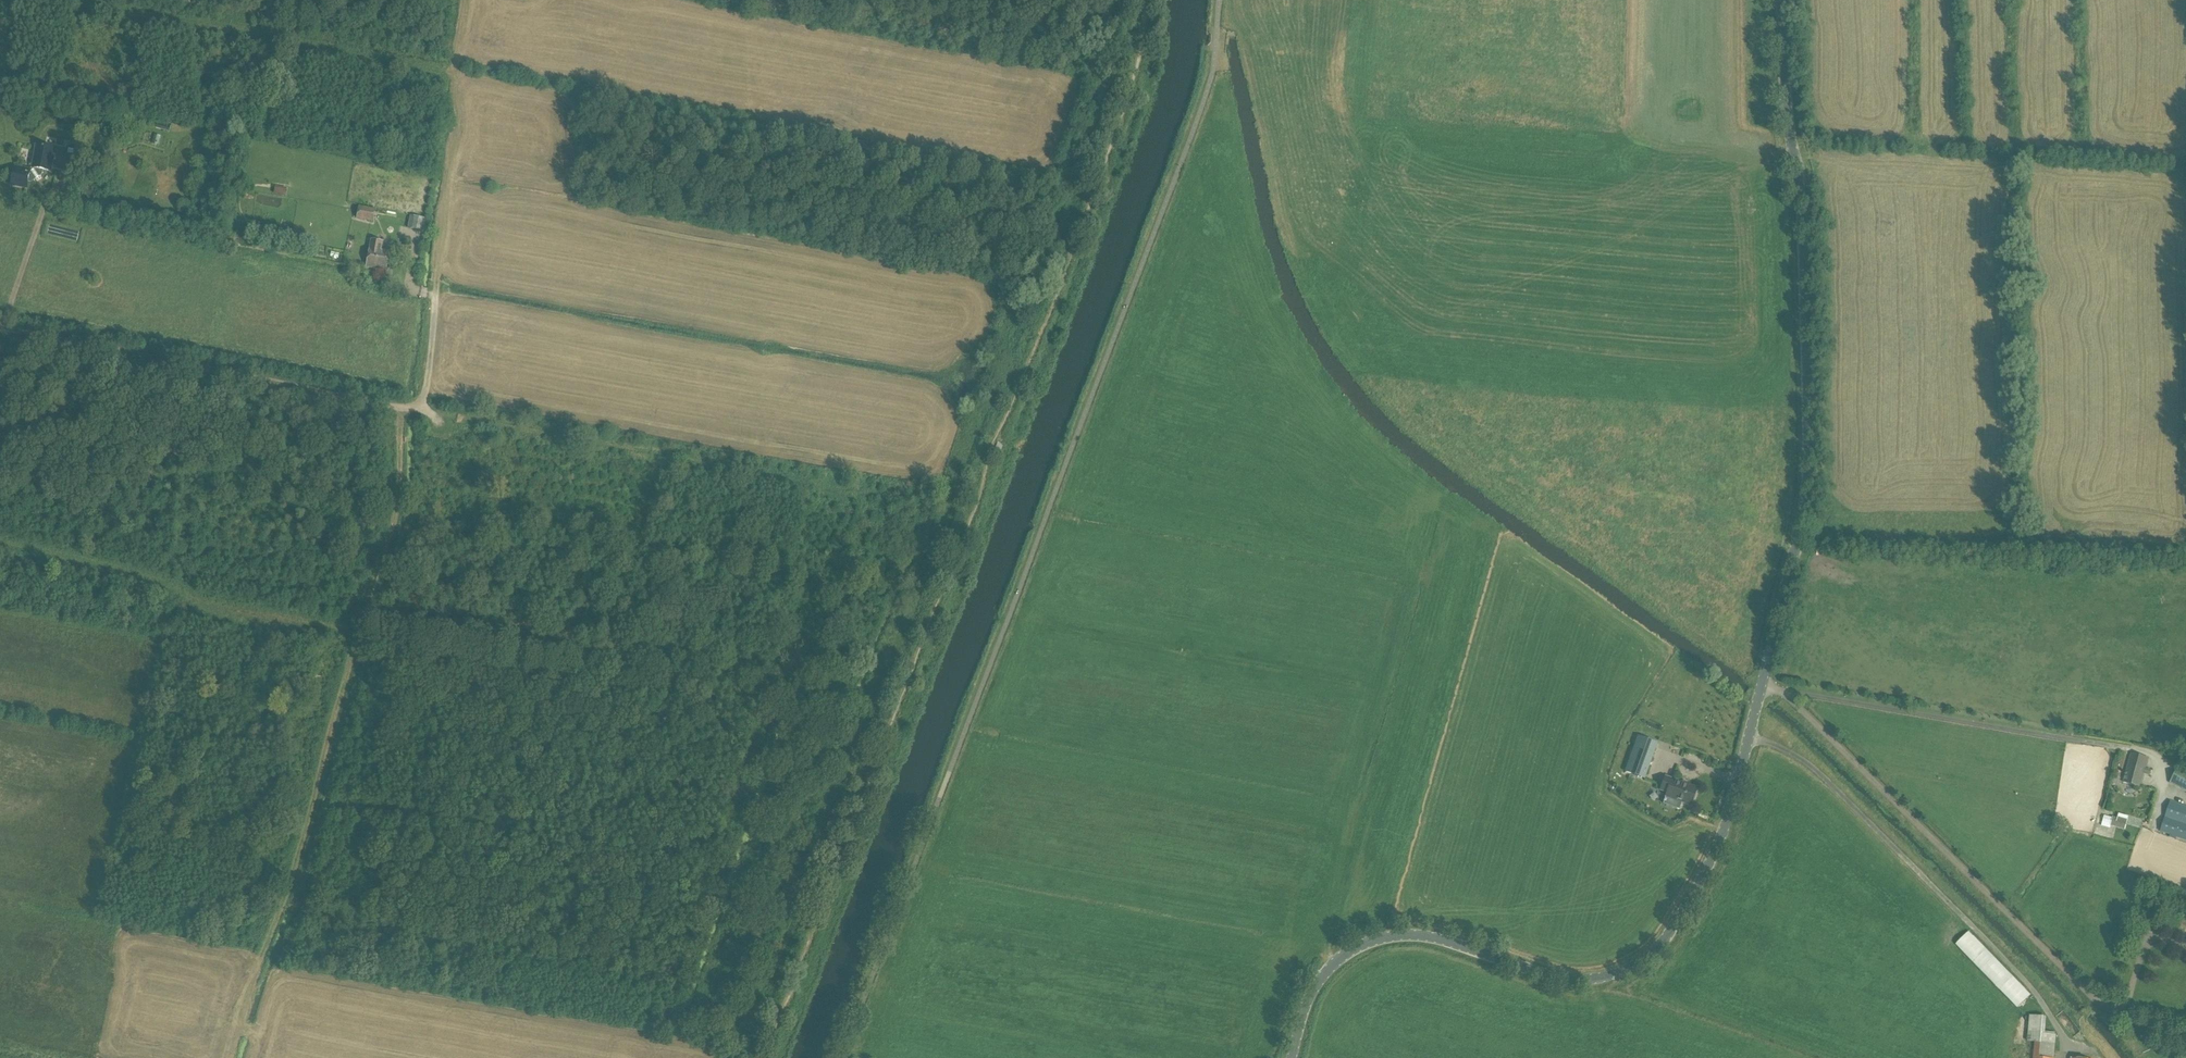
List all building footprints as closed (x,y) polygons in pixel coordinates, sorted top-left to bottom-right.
[(157,122),(156,128),(169,132),(171,125),(171,124),(158,120),(157,122)] [(14,166),(11,185),(27,187),(28,182),(31,182),(42,174),(43,169),(50,170),(50,168),(74,172),(78,149),(54,145),(53,148),(36,145),(33,167),(30,169),(14,166)] [(275,187),(274,194),(286,196),(287,188),(275,187)] [(358,219),(374,222),(376,210),(360,207),(358,219)] [(409,229),(424,232),(426,221),(411,217),(409,229)] [(365,265),(386,270),(390,252),(381,250),(382,242),(372,240),(371,248),(369,248),(365,265)] [(399,246),(398,254),(409,257),(411,249),(399,246)] [(1638,736),(1625,772),(1644,779),(1657,743),(1638,736)] [(2148,775),(2150,770),(2145,769),(2148,758),(2132,754),(2124,782),(2141,786),(2144,774),(2148,775)] [(2178,767),(2170,783),(2185,792),(2185,771),(2178,767)] [(1665,777),(1660,790),(1667,793),(1666,797),(1690,805),(1692,800),(1694,800),(1696,794),(1694,793),(1696,788),(1665,777)] [(2171,801),(2160,831),(2185,840),(2185,806),(2171,801)] [(2111,827),(2104,826),(2107,809),(2097,807),(2092,832),(2109,836),(2111,827)] [(2128,821),(2113,816),(2110,826),(2126,830),(2128,821)] [(2029,996),(1968,934),(1957,945),(2018,1007),(2029,996)] [(2056,1035),(2043,1034),(2045,1017),(2030,1015),(2028,1041),(2036,1042),(2034,1057),(2054,1057),(2056,1035)]
